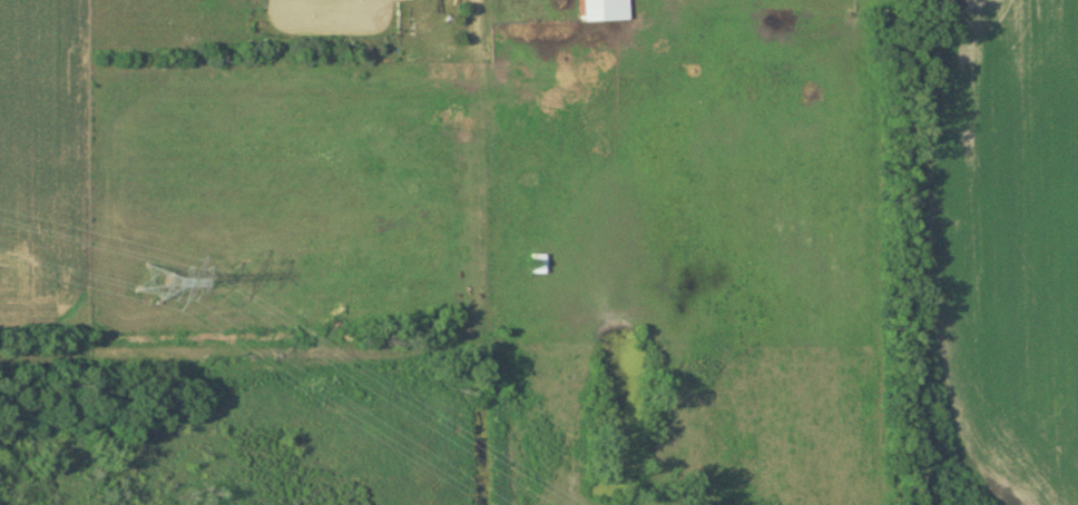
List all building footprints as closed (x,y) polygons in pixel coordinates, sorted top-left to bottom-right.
[(628,0),(581,0),(582,21),(628,20),(628,0)]
